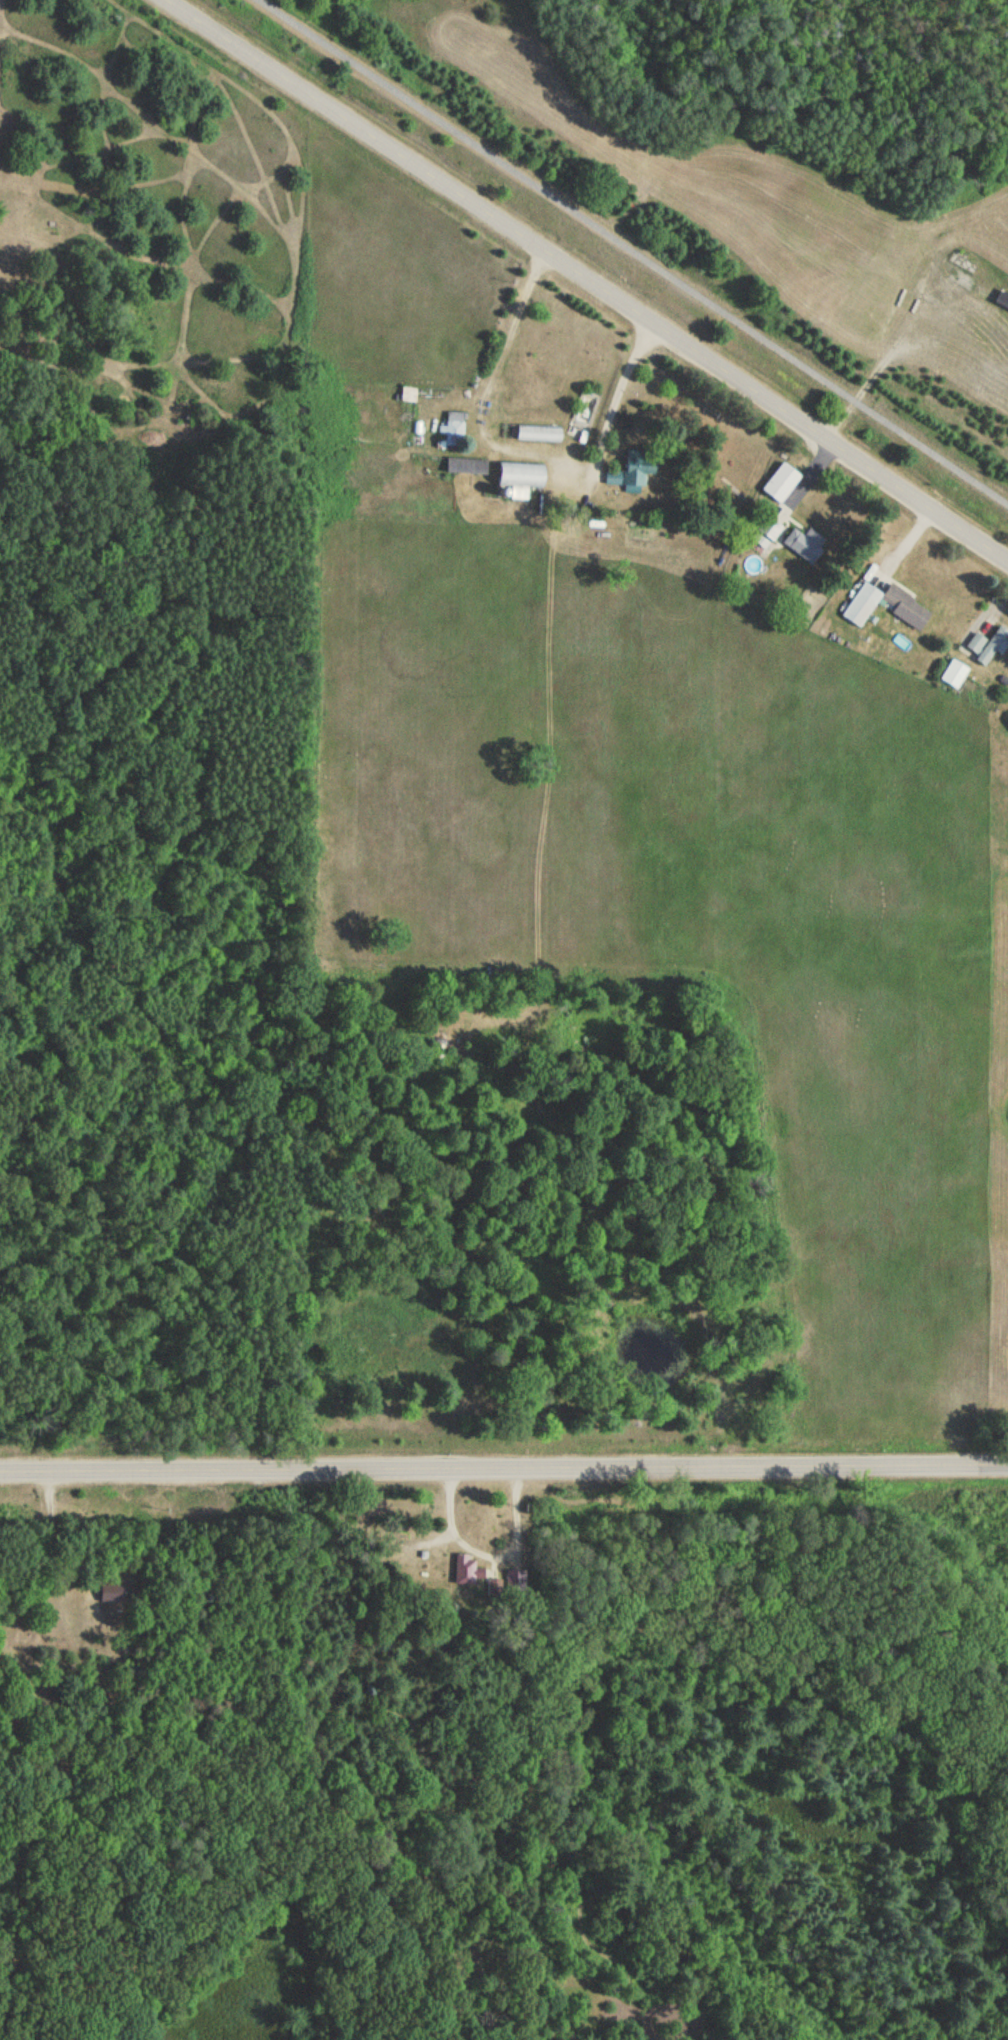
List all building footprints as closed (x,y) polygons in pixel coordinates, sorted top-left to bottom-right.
[(465,413),(446,413),(446,441),(465,441),(465,413)] [(561,442),(561,427),(518,427),(518,442),(561,442)] [(487,459),(447,459),(447,475),(487,475),(487,459)] [(655,462),(625,462),(625,494),(646,494),(646,474),(655,474),(655,462)] [(762,492),(778,503),(758,531),(772,541),(793,512),(782,504),(802,476),(782,463),(762,492)] [(544,464),(499,464),(499,488),(544,488),(544,464)] [(782,543),(811,566),(829,544),(810,529),(804,537),(794,529),(782,543)] [(884,594),(863,582),(842,617),(861,629),(876,604),(921,631),(933,611),(890,585),(884,594)] [(975,633),(966,647),(979,656),(976,661),(986,668),(1007,635),(1007,630),(999,625),(988,642),(975,633)] [(969,671),(953,659),(940,678),(955,689),(969,671)] [(475,1585),(475,1556),(460,1556),(460,1585),(475,1585)] [(132,1605),(131,1588),(101,1588),(101,1605),(132,1605)]
